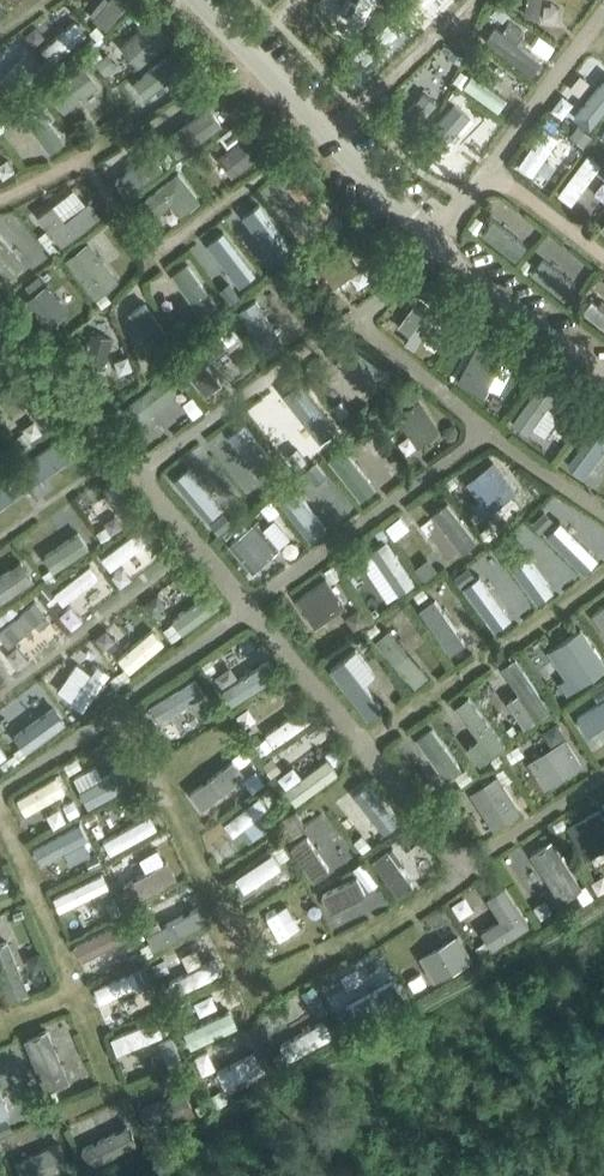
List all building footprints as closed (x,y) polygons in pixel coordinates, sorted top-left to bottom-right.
[(154,17),(121,46),(139,66),(172,38),(154,17)] [(485,39),(532,73),(541,60),(516,41),(524,32),(509,21),(502,31),(495,25),(485,39)] [(134,81),(146,97),(168,80),(177,92),(198,77),(177,49),(134,81)] [(83,64),(49,90),(65,111),(99,85),(83,64)] [(180,155),(221,125),(210,110),(169,139),(180,155)] [(218,156),(232,175),(273,145),(259,126),(218,156)] [(284,189),(319,229),(339,211),(305,171),(284,189)] [(138,204),(150,220),(171,203),(181,215),(200,200),(179,172),(138,204)] [(39,215),(62,244),(101,214),(90,200),(66,219),(54,203),(39,215)] [(249,232),(272,260),(293,242),(269,214),(249,232)] [(9,264),(24,238),(3,226),(0,232),(0,259),(9,264)] [(88,241),(66,258),(96,297),(118,279),(88,241)] [(218,256),(242,284),(264,265),(248,246),(242,252),(234,242),(218,256)] [(315,271),(328,290),(360,267),(347,248),(315,271)] [(27,298),(48,326),(68,310),(47,283),(27,298)] [(253,295),(236,306),(263,349),(280,339),(253,295)] [(405,340),(415,348),(440,316),(419,299),(399,324),(410,333),(405,340)] [(195,369),(219,382),(233,357),(223,352),(237,327),(221,318),(215,329),(217,330),(195,369)] [(75,372),(99,378),(102,368),(104,369),(112,338),(93,333),(86,363),(78,361),(75,372)] [(464,371),(491,384),(508,351),(481,337),(464,371)] [(138,407),(149,423),(158,416),(160,419),(165,414),(164,413),(185,398),(174,382),(138,407)] [(259,414),(277,441),(303,422),(284,396),(259,414)] [(397,415),(418,446),(441,430),(421,399),(397,415)] [(603,466),(603,436),(600,433),(587,456),(603,466)] [(203,464),(219,485),(249,462),(234,442),(203,464)] [(471,505),(480,518),(510,496),(500,482),(507,477),(495,460),(466,481),(479,499),(471,505)] [(298,492),(319,519),(339,503),(318,477),(317,478),(314,474),(311,477),(307,473),(298,480),(302,485),(297,488),(299,491),(298,492)] [(404,514),(424,542),(447,525),(427,498),(404,514)] [(548,542),(573,565),(592,544),(586,539),(590,535),(574,521),(558,538),(555,534),(548,542)] [(231,544),(253,570),(273,553),(269,549),(275,544),(257,522),(231,544)] [(367,575),(377,590),(396,577),(382,557),(387,554),(380,543),(349,565),(359,580),(367,575)] [(512,562),(486,580),(504,607),(531,589),(512,562)] [(297,598),(316,626),(346,606),(327,578),(297,598)] [(603,630),(603,606),(592,615),(603,630)] [(357,649),(332,668),(370,717),(383,707),(364,682),(375,673),(357,649)] [(508,699),(525,725),(550,708),(515,656),(502,665),(520,691),(508,699)] [(468,746),(480,762),(492,753),(492,754),(506,744),(468,695),(455,705),(479,737),(468,746)] [(529,761),(545,787),(582,764),(566,739),(529,761)] [(471,791),(494,828),(522,811),(499,774),(471,791)] [(279,819),(290,838),(331,815),(320,796),(279,819)] [(587,859),(603,849),(603,817),(599,808),(568,826),(587,859)] [(481,930),(494,949),(531,924),(505,885),(487,897),(500,917),(481,930)] [(419,956),(433,981),(474,958),(460,933),(419,956)] [(28,992),(8,943),(0,946),(0,974),(10,999),(28,992)] [(140,1108),(152,1134),(195,1114),(183,1088),(140,1108)] [(23,1175),(45,1175),(71,1165),(61,1141),(16,1160),(23,1175)]
